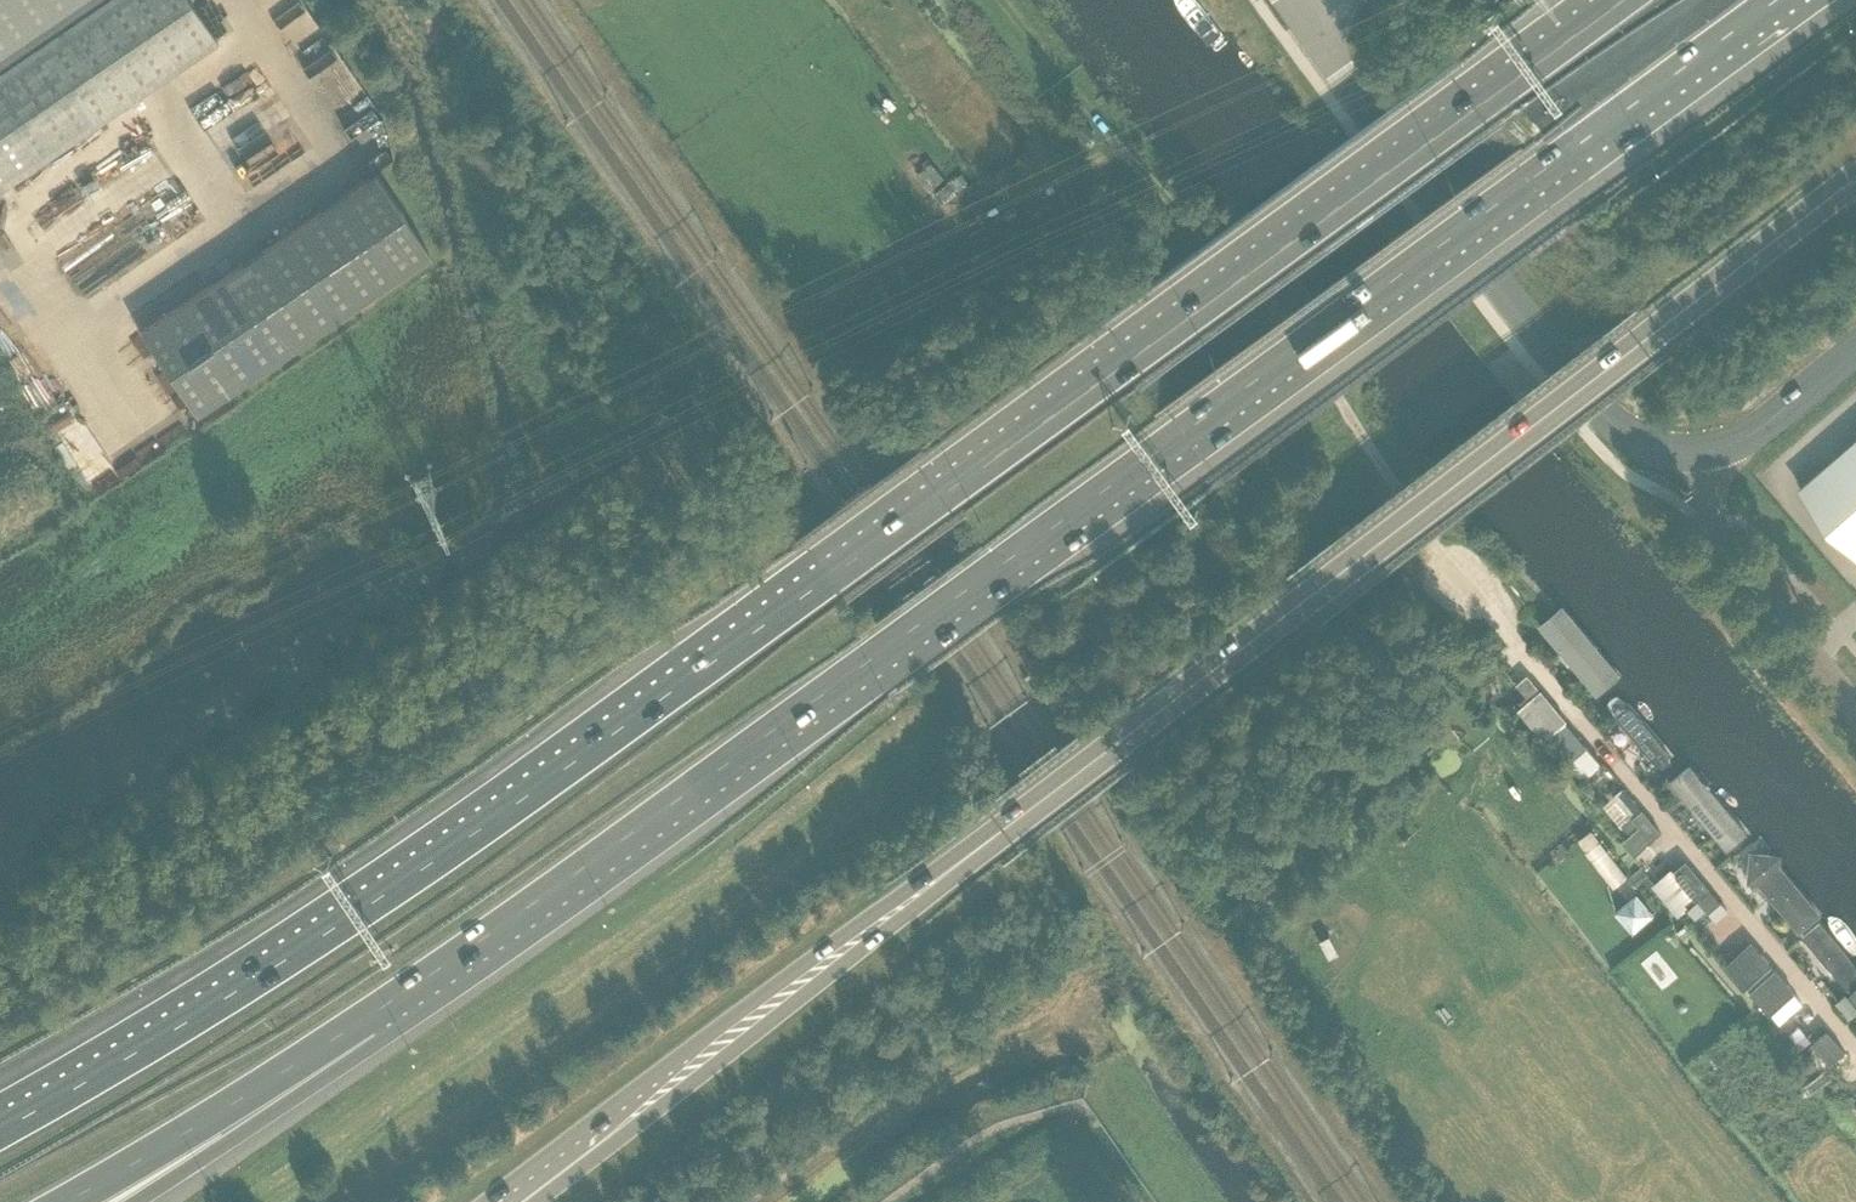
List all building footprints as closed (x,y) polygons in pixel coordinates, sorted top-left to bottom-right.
[(218,40),(190,0),(0,0),(0,188),(218,40)] [(375,172),(140,332),(155,353),(196,414),(430,254),(375,172)] [(88,292),(172,243),(159,221),(123,242),(116,230),(104,237),(119,261),(110,266),(101,251),(73,267),(88,292)] [(48,436),(77,502),(110,488),(81,421),(48,436)] [(1853,442),(1840,453),(1855,471),(1855,445),(1853,442)] [(1840,453),(1828,464),(1855,497),(1855,471),(1840,453)] [(1846,512),(1855,504),(1855,497),(1828,464),(1815,475),(1846,512)] [(1846,512),(1815,475),(1802,486),(1834,523),(1846,512)] [(1846,512),(1855,523),(1855,504),(1846,512)] [(1846,512),(1834,523),(1855,549),(1855,523),(1846,512)] [(1554,610),(1532,629),(1595,702),(1617,683),(1554,610)] [(1491,667),(1478,676),(1484,685),(1497,676),(1491,667)] [(1595,702),(1659,775),(1681,756),(1617,683),(1595,702)] [(1566,720),(1541,690),(1519,708),(1544,738),(1566,720)] [(1568,724),(1553,736),(1562,746),(1572,758),(1587,746),(1568,724)] [(1659,775),(1723,849),(1745,830),(1681,756),(1659,775)] [(1628,812),(1627,814),(1638,828),(1624,839),(1635,853),(1661,832),(1636,800),(1623,787),(1614,795),(1628,812)] [(1591,829),(1578,839),(1587,850),(1600,840),(1591,829)] [(1723,849),(1787,922),(1809,903),(1745,830),(1723,849)] [(1721,902),(1687,860),(1673,871),(1685,885),(1674,893),(1686,907),(1698,897),(1709,911),(1721,902)] [(1638,895),(1616,915),(1635,936),(1657,915),(1638,895)] [(1851,995),(1855,990),(1855,957),(1809,903),(1787,922),(1851,995)] [(1744,987),(1772,964),(1752,941),(1725,964),(1744,987)] [(1761,982),(1780,1004),(1794,992),(1775,970),(1761,982)] [(1834,1004),(1848,1020),(1855,1014),(1855,1006),(1846,994),(1834,1004)] [(1797,1025),(1787,1033),(1799,1046),(1809,1038),(1797,1025)] [(1845,1052),(1828,1030),(1813,1041),(1831,1063),(1845,1052)] [(1719,1047),(1708,1055),(1714,1064),(1725,1056),(1719,1047)]
